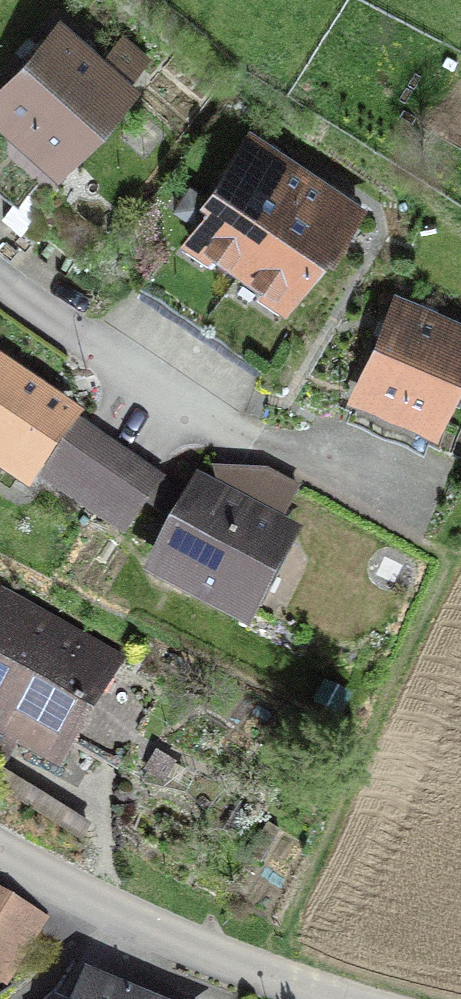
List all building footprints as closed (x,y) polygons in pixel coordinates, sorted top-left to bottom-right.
[(0,89),(0,119),(17,134),(27,123),(63,155),(120,90),(53,30),(0,89)] [(299,176),(245,140),(206,198),(213,203),(191,236),(214,252),(209,259),(231,274),(230,275),(232,276),(299,176)] [(299,176),(232,276),(233,277),(234,276),(255,291),(260,283),(284,299),(307,265),(314,270),(330,247),(328,245),(351,211),(299,176)] [(392,303),(352,393),(392,411),(398,397),(437,414),(460,358),(460,333),(392,303)] [(69,415),(0,368),(0,465),(24,481),(69,415)] [(42,481),(92,514),(110,487),(126,464),(76,430),(42,481)] [(110,487),(92,514),(118,531),(152,481),(126,464),(110,487)] [(212,512),(192,502),(155,573),(240,617),(282,537),(216,503),(212,512)] [(48,764),(100,674),(55,648),(62,636),(26,615),(19,628),(0,617),(0,720),(53,750),(46,763),(48,764)] [(0,975),(32,922),(0,903),(0,975)] [(86,986),(80,998),(117,998),(86,986)]
